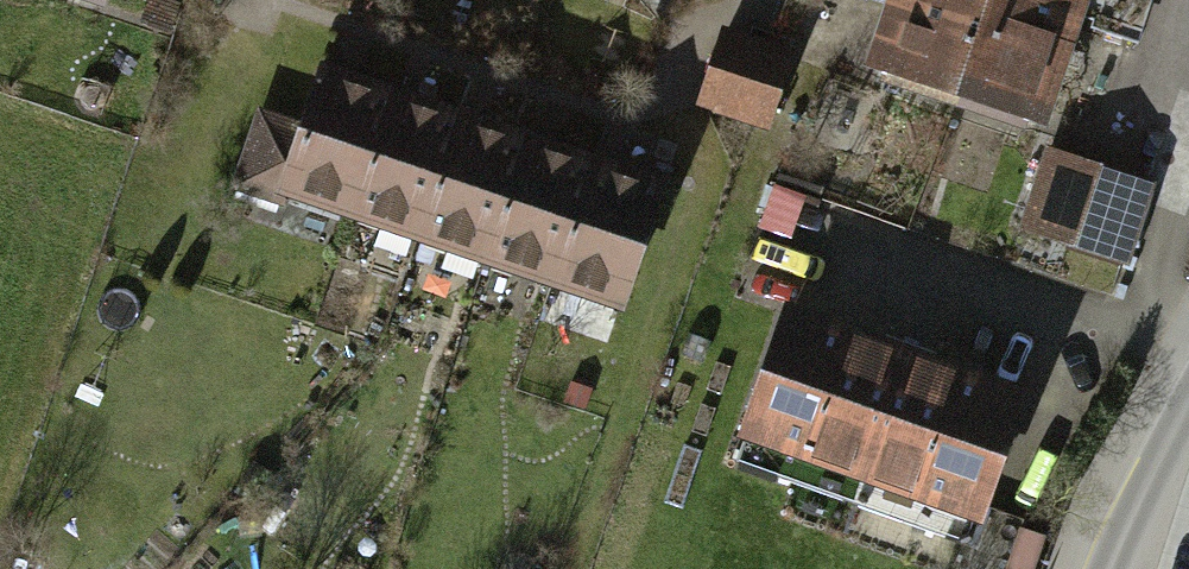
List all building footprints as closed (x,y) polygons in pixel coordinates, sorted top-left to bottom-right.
[(873,59),(1034,115),(1060,42),(939,0),(894,0),(873,59)] [(1060,42),(1074,0),(939,0),(1060,42)] [(797,47),(723,21),(695,102),(769,128),(797,47)] [(280,191),(343,213),(388,86),(325,64),(280,191)] [(343,213),(406,236),(451,109),(388,86),(343,213)] [(406,236),(469,258),(514,131),(451,109),(406,236)] [(469,258),(532,280),(577,154),(514,131),(469,258)] [(1051,143),(1021,228),(1129,265),(1158,180),(1051,143)] [(532,280),(595,303),(640,176),(577,154),(532,280)] [(740,452),(857,491),(903,354),(786,315),(740,452)] [(857,491),(972,531),(1019,394),(903,354),(857,491)]
